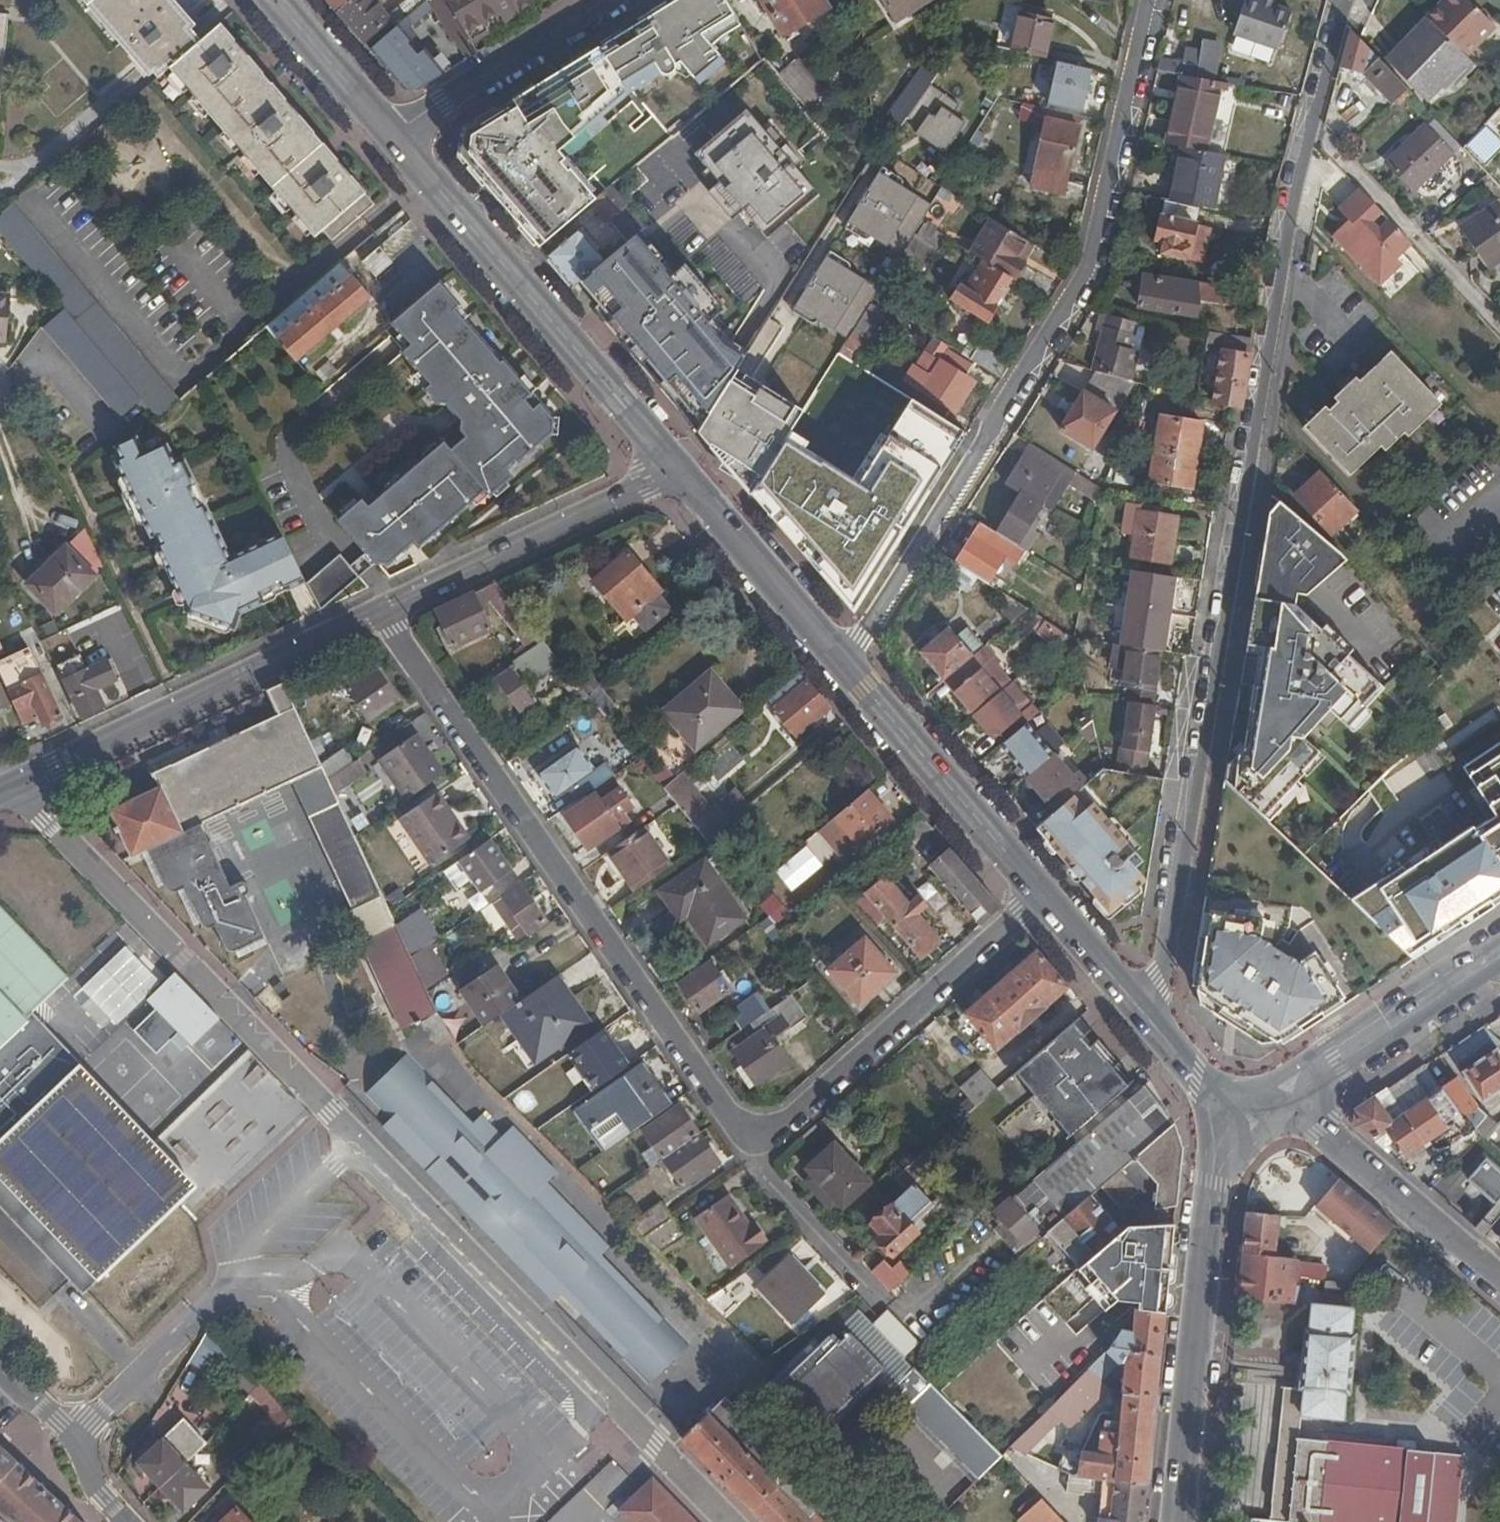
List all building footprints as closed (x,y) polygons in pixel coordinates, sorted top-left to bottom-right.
[(130,51),(154,78),(170,65),(208,32),(181,0),(87,0),(121,40),(117,44),(125,55),(130,51)] [(337,5),(363,36),(391,12),(381,0),(343,0),(337,5)] [(412,8),(408,11),(416,18),(433,3),(456,38),(458,36),(469,53),(478,48),(471,36),(448,0),(421,0),(412,8)] [(471,36),(487,26),(481,17),(471,0),(448,0),(471,36)] [(470,121),(465,155),(541,243),(598,194),(564,156),(608,119),(603,111),(681,56),(703,81),(728,57),(715,42),(741,20),(728,0),(668,0),(470,121)] [(481,17),(497,7),(508,0),(471,0),(481,17)] [(497,7),(503,16),(516,8),(511,0),(508,0),(497,7)] [(516,8),(529,0),(511,0),(516,8)] [(783,29),(827,0),(766,0),(783,29)] [(898,15),(922,0),(888,0),(898,15)] [(1283,0),(1243,0),(1234,28),(1279,44),(1292,3),(1283,0)] [(1432,19),(1465,50),(1493,19),(1473,0),(1452,0),(1447,6),(1441,0),(1428,14),(1429,16),(1432,19)] [(1053,15),(1020,7),(1011,46),(1045,54),(1053,15)] [(11,10),(0,9),(0,118),(11,10)] [(1432,19),(1429,16),(1419,27),(1422,30),(1432,19)] [(398,19),(369,44),(402,82),(423,82),(451,65),(440,49),(427,58),(422,52),(425,49),(421,44),(417,47),(407,35),(409,33),(398,19)] [(1395,57),(1427,90),(1438,78),(1465,50),(1432,19),(1422,30),(1395,57)] [(1491,166),(1467,140),(1364,31),(1353,20),(1352,25),(1409,85),(1437,115),(1464,143),(1491,171),(1499,181),(1499,175),(1491,166)] [(238,38),(236,39),(222,21),(208,32),(170,65),(314,233),(322,226),(332,237),(374,202),(350,173),(352,172),(342,160),(340,161),(298,112),(300,111),(289,98),(287,99),(247,51),(249,50),(238,38)] [(1409,85),(1352,25),(1341,62),(1367,71),(1393,100),(1409,85)] [(1186,58),(1162,54),(1158,69),(1185,73),(1206,76),(1214,37),(1202,34),(1200,44),(1189,42),(1186,58)] [(1477,62),(1465,50),(1438,78),(1449,89),(1477,62)] [(797,55),(780,70),(801,95),(811,107),(824,86),(797,55)] [(1050,99),(1085,106),(1094,66),(1059,58),(1050,99)] [(1206,76),(1185,73),(1173,141),(1185,143),(1211,147),(1222,87),(1229,88),(1230,80),(1218,78),(1206,76)] [(933,78),(905,121),(920,130),(915,138),(957,165),(970,143),(984,122),(965,110),(971,102),(933,78)] [(751,104),(699,145),(767,232),(819,191),(751,104)] [(1034,179),(1066,187),(1084,113),(1051,105),(1034,179)] [(994,119),(988,115),(984,122),(970,143),(979,148),(986,137),(984,136),(994,119)] [(1390,160),(1416,188),(1464,143),(1437,115),(1390,160)] [(1211,147),(1185,143),(1178,181),(1222,189),(1230,150),(1211,147)] [(1491,166),(1499,175),(1499,157),(1491,166)] [(897,259),(900,255),(910,239),(915,231),(922,220),(934,202),(879,167),(843,225),(897,259)] [(1222,189),(1178,181),(1175,195),(1201,200),(1219,204),(1222,189)] [(1407,262),(1402,257),(1416,243),(1360,184),(1340,204),(1353,219),(1338,235),(1384,284),(1407,262)] [(1196,245),(1192,244),(1201,200),(1175,195),(1165,194),(1157,238),(1165,240),(1163,250),(1190,255),(1190,252),(1194,253),(1196,245)] [(64,305),(106,355),(149,405),(157,415),(178,397),(12,199),(0,210),(0,231),(64,305)] [(1499,263),(1499,201),(1464,226),(1492,268),(1499,263)] [(1019,231),(985,210),(963,244),(995,263),(1006,270),(1018,251),(1009,246),(1019,231)] [(924,221),(922,220),(915,231),(910,239),(900,255),(921,267),(929,255),(910,244),(917,232),(924,221)] [(945,233),(924,221),(917,232),(937,245),(945,233)] [(580,227),(550,252),(573,279),(579,274),(603,255),(580,227)] [(640,227),(603,255),(579,274),(705,419),(699,428),(752,490),(779,448),(802,407),(741,363),(705,322),(723,308),(686,260),(674,267),(640,227)] [(917,232),(910,244),(929,255),(930,256),(937,245),(917,232)] [(375,274),(391,260),(378,245),(362,258),(375,274)] [(827,253),(792,310),(845,343),(863,313),(871,301),(880,286),(827,253)] [(370,294),(341,258),(265,323),(296,359),(297,357),(370,294)] [(1000,302),(998,301),(1014,275),(1006,270),(995,263),(987,276),(977,270),(968,284),(960,279),(951,294),(990,318),(1000,302)] [(1197,297),(1198,293),(1208,295),(1210,279),(1146,267),(1140,301),(1152,303),(1197,311),(1199,299),(1197,297)] [(1239,284),(1210,279),(1208,295),(1236,300),(1239,284)] [(446,434),(425,452),(383,489),(370,501),(363,494),(340,513),(367,545),(377,557),(388,558),(406,543),(401,537),(410,529),(416,535),(423,543),(435,533),(433,531),(488,485),(492,490),(515,471),(508,462),(517,455),(519,458),(554,427),(555,415),(533,390),(539,385),(526,371),(519,376),(515,372),(508,372),(499,379),(491,370),(500,362),(501,355),(491,345),(488,347),(453,306),(458,301),(441,280),(393,320),(420,351),(432,366),(426,372),(436,386),(447,383),(451,387),(461,400),(457,412),(470,427),(452,442),(446,434)] [(6,336),(11,290),(0,289),(0,336),(6,336)] [(871,301),(863,313),(847,341),(845,343),(860,351),(884,310),(871,301)] [(128,425),(149,405),(106,355),(105,356),(63,306),(43,325),(128,425)] [(1104,318),(1103,318),(1091,363),(1097,365),(1134,375),(1142,343),(1133,341),(1139,316),(1107,308),(1104,318)] [(1148,319),(1139,316),(1133,341),(1142,343),(1148,319)] [(1207,338),(1225,342),(1216,397),(1223,399),(1242,404),(1254,331),(1240,329),(1209,323),(1207,334),(1208,335),(1207,338)] [(980,340),(972,354),(1002,373),(1011,359),(980,340)] [(903,376),(956,409),(965,394),(960,391),(970,374),(964,371),(972,358),(947,342),(939,355),(926,347),(916,364),(912,361),(903,376)] [(1396,350),(1392,345),(1372,364),(1376,369),(1396,350)] [(1325,400),(1330,405),(1310,424),(1354,469),(1383,440),(1388,445),(1407,426),(1439,394),(1396,350),(1376,369),(1372,364),(1360,375),(1339,396),(1335,391),(1325,400)] [(501,355),(500,362),(491,370),(499,379),(508,372),(515,372),(512,368),(504,359),(501,355)] [(312,358),(303,365),(319,383),(327,376),(320,367),(312,358)] [(1062,424),(1094,443),(1135,375),(1134,375),(1097,365),(1062,424)] [(1360,375),(1356,371),(1335,391),(1339,396),(1360,375)] [(975,378),(970,374),(960,391),(965,394),(975,378)] [(1444,399),(1439,394),(1407,426),(1412,430),(1444,399)] [(912,455),(933,421),(896,398),(875,431),(912,455)] [(1330,405),(1325,400),(1305,420),(1310,424),(1330,405)] [(1198,482),(1207,419),(1164,414),(1156,477),(1198,482)] [(160,542),(157,544),(177,588),(206,575),(211,586),(186,598),(188,602),(186,607),(236,625),(242,609),(282,590),(270,565),(276,562),(264,537),(230,553),(191,470),(192,469),(186,455),(184,456),(172,430),(151,439),(146,429),(115,444),(122,457),(120,458),(134,489),(159,477),(165,490),(140,502),(160,542)] [(1008,478),(1022,487),(997,528),(1016,540),(1043,500),(1053,506),(1070,478),(1099,496),(1102,481),(1031,438),(1008,478)] [(839,587),(851,589),(864,592),(901,535),(932,485),(898,463),(861,522),(820,495),(829,479),(779,448),(752,490),(837,579),(839,587)] [(1296,491),(1331,530),(1359,504),(1323,466),(1296,491)] [(1330,538),(1267,488),(1256,501),(1250,541),(1255,542),(1253,556),(1305,564),(1330,538)] [(1172,557),(1179,511),(1130,503),(1126,526),(1139,528),(1135,551),(1172,557)] [(997,528),(981,519),(955,557),(966,564),(989,578),(1007,550),(1016,556),(1023,544),(1016,540),(997,528)] [(416,535),(410,529),(401,537),(406,543),(416,535)] [(1253,556),(1249,575),(1284,585),(1293,588),(1337,543),(1330,538),(1305,564),(1253,556)] [(57,610),(95,572),(68,540),(29,578),(57,610)] [(367,545),(353,556),(363,569),(377,557),(367,545)] [(353,556),(344,546),(306,580),(319,607),(363,569),(353,556)] [(930,563),(957,579),(966,564),(955,557),(939,547),(930,563)] [(628,550),(594,579),(625,617),(631,612),(645,628),(669,607),(656,591),(635,566),(639,563),(628,550)] [(1249,575),(1245,574),(1242,586),(1280,597),(1284,585),(1249,575)] [(1174,632),(1182,586),(1132,577),(1124,624),(1174,632)] [(496,581),(483,587),(509,620),(519,633),(524,630),(534,643),(542,637),(496,581)] [(1242,586),(1230,659),(1250,663),(1239,729),(1254,735),(1231,759),(1237,764),(1227,774),(1268,813),(1308,772),(1310,775),(1311,774),(1306,769),(1314,761),(1306,753),(1316,744),(1308,736),(1334,708),(1352,725),(1388,687),(1300,604),(1300,603),(1280,597),(1242,586)] [(437,608),(453,645),(489,628),(472,592),(437,608)] [(1028,603),(1017,596),(1004,607),(1012,617),(1028,603)] [(101,609),(113,636),(135,627),(122,600),(101,609)] [(45,613),(32,619),(36,628),(49,622),(45,613)] [(949,621),(920,647),(945,676),(972,652),(973,651),(986,640),(973,625),(967,619),(955,629),(949,621)] [(1060,623),(1053,631),(1060,636),(1069,629),(1060,623)] [(1073,631),(1069,629),(1060,636),(1070,642),(1075,637),(1073,631)] [(540,675),(537,669),(547,661),(552,657),(564,672),(560,675),(574,694),(574,696),(583,709),(593,701),(588,694),(581,686),(542,637),(534,643),(512,658),(516,663),(502,675),(524,708),(539,697),(530,683),(540,675)] [(1119,678),(1129,680),(1127,696),(1131,696),(1153,700),(1161,645),(1125,639),(1119,678)] [(8,689),(42,673),(29,644),(0,657),(0,672),(8,689)] [(972,652),(945,676),(973,709),(1011,677),(984,646),(974,655),(972,652)] [(109,657),(88,666),(81,654),(59,664),(82,715),(104,704),(96,686),(118,675),(109,657)] [(370,718),(399,698),(378,667),(349,686),(370,718)] [(774,708),(797,735),(831,707),(800,671),(765,700),(772,708),(774,708)] [(42,721),(60,713),(42,673),(8,689),(22,721),(38,714),(42,721)] [(725,695),(727,693),(710,673),(666,710),(693,744),(736,709),(725,695)] [(1014,714),(1020,722),(1026,717),(1038,707),(1012,676),(1011,677),(973,709),(993,732),(1014,714)] [(158,786),(111,809),(131,854),(148,846),(199,822),(210,817),(293,778),(351,906),(340,912),(347,928),(354,942),(362,939),(401,1027),(420,1019),(433,1040),(449,1029),(443,1020),(438,1011),(428,990),(412,956),(398,925),(389,906),(355,835),(355,834),(349,822),(336,794),(329,778),(322,764),(283,680),(266,688),(267,691),(276,713),(152,772),(158,786)] [(588,694),(594,689),(588,680),(581,686),(588,694)] [(594,689),(588,694),(593,701),(598,706),(608,697),(598,685),(594,689)] [(1124,742),(1120,742),(1116,766),(1139,770),(1145,771),(1151,733),(1155,700),(1153,700),(1131,696),(1124,742)] [(1089,706),(1079,714),(1084,720),(1091,714),(1089,706)] [(1449,767),(1488,743),(1484,737),(1499,726),(1499,714),(1496,708),(1436,747),(1449,767)] [(1032,723),(1005,747),(1024,770),(1052,747),(1066,735),(1048,714),(1035,725),(1032,723)] [(1081,723),(1088,730),(1094,726),(1091,714),(1084,720),(1081,723)] [(999,740),(1005,747),(1032,723),(1026,717),(1020,722),(999,740)] [(413,731),(376,758),(405,800),(443,774),(413,731)] [(1459,768),(1492,817),(1373,888),(1369,883),(1351,895),(1411,955),(1499,900),(1499,741),(1459,768)] [(557,798),(569,789),(577,799),(613,772),(606,762),(597,769),(579,745),(539,773),(557,798)] [(1052,747),(1024,770),(1053,806),(1081,782),(1052,747)] [(733,748),(708,765),(717,778),(742,761),(733,748)] [(352,762),(345,749),(322,764),(329,778),(352,762)] [(361,756),(352,762),(329,778),(336,794),(370,770),(361,756)] [(1053,806),(1035,821),(1116,916),(1143,911),(1150,865),(1137,849),(1156,829),(1160,803),(1134,799),(1139,770),(1116,766),(1103,764),(1081,782),(1053,806)] [(663,786),(673,778),(663,766),(653,774),(660,783),(663,786)] [(667,791),(669,794),(694,825),(705,839),(728,819),(716,803),(710,808),(680,771),(673,778),(663,786),(667,791)] [(660,783),(654,788),(660,796),(667,791),(663,786),(660,783)] [(735,787),(716,803),(728,819),(748,802),(735,787)] [(596,793),(566,815),(587,847),(628,818),(622,809),(629,803),(618,788),(601,799),(596,793)] [(891,818),(866,789),(816,831),(845,864),(880,836),(876,831),(891,818)] [(427,863),(466,835),(436,791),(397,818),(427,863)] [(382,814),(375,804),(349,822),(355,834),(382,814)] [(228,883),(199,822),(148,846),(167,886),(170,888),(173,889),(177,888),(184,885),(200,919),(202,922),(206,923),(210,923),(213,921),(225,944),(227,946),(230,946),(234,945),(262,932),(243,891),(246,887),(246,883),(243,880),(239,879),(228,883)] [(694,825),(690,828),(701,842),(705,839),(694,825)] [(643,826),(607,852),(632,890),(670,863),(643,826)] [(972,913),(966,919),(974,929),(1001,905),(935,828),(914,846),(972,913)] [(1156,829),(1137,849),(1150,865),(1153,848),(1156,829)] [(510,869),(489,838),(444,868),(454,883),(469,873),(480,890),(510,869)] [(708,856),(668,884),(687,912),(707,941),(747,913),(708,856)] [(883,876),(852,902),(873,926),(885,915),(921,956),(940,938),(917,911),(926,902),(918,893),(908,901),(885,874),(883,876)] [(265,888),(280,929),(304,920),(289,879),(265,888)] [(520,882),(491,904),(508,930),(520,921),(527,932),(545,920),(520,882)] [(668,884),(659,890),(678,918),(687,912),(668,884)] [(775,892),(760,903),(769,914),(775,922),(789,911),(775,892)] [(36,1013),(71,979),(0,905),(0,1048),(36,1013)] [(419,912),(398,925),(412,956),(427,946),(438,939),(419,912)] [(520,921),(508,930),(515,940),(527,932),(520,921)] [(1254,935),(1216,926),(1201,987),(1201,1004),(1236,1026),(1258,1045),(1284,1042),(1346,999),(1332,976),(1316,953),(1301,965),(1254,935)] [(788,938),(780,945),(789,957),(798,950),(788,938)] [(894,974),(864,940),(830,970),(859,1005),(894,974)] [(427,946),(412,956),(428,990),(448,977),(427,946)] [(1037,947),(964,1012),(966,1013),(993,1045),(997,1048),(1070,985),(1037,947)] [(700,1009),(731,989),(712,960),(681,981),(700,1009)] [(498,967),(462,992),(485,1025),(506,1010),(521,1000),(498,967)] [(561,972),(521,1000),(506,1010),(537,1055),(592,1018),(561,972)] [(219,1019),(177,974),(149,1001),(157,1010),(136,1030),(157,1052),(177,1033),(190,1046),(219,1019)] [(777,1038),(807,1017),(791,994),(760,1015),(770,1030),(738,1053),(760,1084),(793,1061),(777,1038)] [(741,1010),(718,1026),(727,1038),(749,1023),(741,1010)] [(457,1011),(443,1020),(449,1029),(457,1043),(472,1033),(457,1011)] [(36,1013),(0,1048),(0,1207),(84,1295),(196,1189),(152,1143),(94,1082),(81,1069),(86,1065),(36,1013)] [(958,1020),(958,1030),(976,1051),(986,1052),(993,1045),(966,1013),(958,1020)] [(1079,1016),(1068,1025),(1078,1037),(1084,1032),(1089,1028),(1079,1016)] [(1068,1025),(1024,1064),(1041,1086),(1036,1090),(1034,1092),(1056,1118),(1061,1113),(1075,1129),(1130,1081),(1116,1064),(1113,1067),(1098,1049),(1092,1054),(1086,1046),(1091,1042),(1084,1032),(1078,1037),(1068,1025)] [(1487,1095),(1499,1085),(1499,1044),(1480,1025),(1445,1049),(1479,1098),(1487,1095)] [(1097,1037),(1091,1042),(1086,1046),(1092,1054),(1098,1049),(1103,1044),(1097,1037)] [(1103,1044),(1098,1049),(1113,1067),(1116,1064),(1118,1062),(1103,1044)] [(388,1056),(354,1087),(447,1183),(480,1150),(388,1056)] [(675,1101),(645,1059),(578,1105),(608,1147),(675,1101)] [(1118,1062),(1116,1064),(1130,1081),(1135,1077),(1121,1060),(1118,1062)] [(1024,1064),(1017,1069),(1036,1090),(1041,1086),(1024,1064)] [(1421,1064),(1382,1090),(1399,1114),(1438,1087),(1437,1085),(1421,1064)] [(972,1067),(956,1080),(970,1096),(978,1105),(993,1091),(972,1067)] [(1438,1087),(1456,1111),(1471,1125),(1478,1131),(1481,1134),(1493,1120),(1473,1101),(1451,1074),(1437,1085),(1438,1087)] [(1174,1122),(1150,1079),(1075,1145),(1092,1165),(1123,1140),(1136,1155),(1173,1123),(1174,1122)] [(1354,1109),(1352,1122),(1367,1135),(1405,1169),(1413,1163),(1404,1150),(1452,1117),(1464,1131),(1471,1125),(1456,1111),(1438,1087),(1399,1114),(1382,1090),(1354,1109)] [(1034,1092),(1029,1096),(1051,1122),(1056,1118),(1034,1092)] [(970,1096),(953,1111),(960,1120),(978,1105),(970,1096)] [(681,1105),(647,1128),(665,1156),(699,1133),(681,1105)] [(1061,1113),(1056,1118),(1069,1134),(1075,1129),(1061,1113)] [(1173,1123),(1136,1155),(1122,1167),(1142,1191),(1154,1205),(1177,1204),(1183,1147),(1184,1133),(1174,1122),(1173,1123)] [(683,1183),(717,1160),(699,1133),(665,1156),(683,1183)] [(1092,1165),(1075,1145),(1015,1197),(1041,1228),(1046,1234),(1049,1231),(1091,1194),(1102,1185),(1122,1167),(1136,1155),(1123,1140),(1092,1165)] [(844,1205),(869,1184),(837,1147),(812,1168),(816,1174),(807,1182),(831,1211),(842,1202),(844,1205)] [(498,1169),(480,1150),(447,1183),(465,1201),(498,1169)] [(921,1233),(913,1224),(918,1220),(935,1205),(919,1185),(937,1169),(923,1153),(897,1175),(911,1192),(875,1223),(882,1231),(879,1234),(896,1254),(921,1233)] [(1463,1175),(1490,1200),(1494,1195),(1499,1188),(1499,1171),(1482,1155),(1463,1175)] [(1102,1185),(1122,1208),(1142,1191),(1122,1167),(1102,1185)] [(536,1210),(498,1169),(465,1201),(504,1241),(536,1210)] [(756,1221),(751,1225),(728,1193),(698,1215),(733,1265),(764,1243),(763,1241),(768,1237),(756,1221)] [(1124,1232),(1091,1194),(1049,1231),(1082,1269),(1124,1232)] [(999,1223),(1003,1219),(1023,1243),(1041,1228),(1015,1197),(1014,1195),(992,1214),(999,1223)] [(1490,1200),(1469,1224),(1479,1233),(1499,1209),(1499,1201),(1494,1195),(1490,1200)] [(673,1214),(663,1198),(630,1223),(643,1237),(672,1216),(671,1215),(673,1214)] [(1287,1209),(1247,1204),(1237,1289),(1295,1294),(1297,1270),(1296,1270),(1300,1229),(1301,1217),(1286,1216),(1287,1209)] [(1300,1229),(1296,1270),(1297,1270),(1304,1271),(1309,1259),(1322,1266),(1324,1261),(1333,1266),(1336,1263),(1340,1266),(1367,1233),(1332,1204),(1310,1229),(1300,1229)] [(1302,1210),(1287,1209),(1286,1216),(1301,1217),(1302,1213),(1302,1210)] [(536,1210),(504,1241),(557,1296),(589,1265),(536,1210)] [(672,1216),(643,1237),(660,1254),(685,1236),(673,1218),(672,1216)] [(1130,1227),(1124,1232),(1082,1269),(1075,1275),(1096,1300),(1112,1286),(1143,1290),(1142,1303),(1141,1309),(1165,1313),(1167,1294),(1150,1291),(1152,1277),(1161,1279),(1162,1272),(1170,1273),(1175,1223),(1130,1227)] [(1046,1234),(1041,1228),(1023,1243),(1029,1249),(1046,1234)] [(792,1319),(822,1290),(789,1256),(760,1285),(792,1319)] [(903,1279),(889,1263),(875,1275),(890,1291),(903,1279)] [(604,1280),(589,1265),(557,1296),(572,1311),(604,1280)] [(1161,1279),(1152,1277),(1150,1291),(1167,1294),(1170,1273),(1162,1272),(1161,1279)] [(572,1311),(665,1407),(696,1376),(604,1280),(572,1311)] [(1143,1290),(1112,1286),(1096,1300),(1107,1312),(1123,1299),(1142,1303),(1143,1290)] [(1249,1512),(1248,1521),(1317,1521),(1318,1519),(1350,1521),(1456,1521),(1463,1450),(1298,1431),(1300,1409),(1343,1413),(1344,1388),(1348,1389),(1354,1326),(1349,1324),(1351,1300),(1310,1296),(1307,1322),(1303,1321),(1298,1382),(1283,1381),(1269,1514),(1249,1512)] [(903,1301),(893,1310),(923,1342),(933,1333),(903,1301)] [(878,1314),(871,1321),(906,1358),(923,1342),(893,1310),(888,1304),(878,1314)] [(1119,1338),(1116,1342),(1089,1370),(1105,1387),(1108,1385),(1111,1381),(1106,1375),(1126,1355),(1127,1357),(1123,1389),(1125,1388),(1157,1392),(1165,1313),(1141,1309),(1137,1309),(1119,1338)] [(247,1364),(210,1326),(191,1356),(206,1366),(216,1351),(238,1373),(247,1364)] [(247,1364),(238,1373),(254,1390),(255,1389),(263,1380),(247,1364)] [(914,1366),(892,1387),(980,1480),(1002,1458),(938,1392),(914,1366)] [(1105,1387),(1089,1370),(1052,1408),(1060,1416),(1071,1427),(1110,1387),(1108,1385),(1105,1387)] [(255,1389),(269,1402),(277,1394),(263,1380),(255,1389)] [(1102,1449),(1065,1443),(1060,1467),(1070,1471),(1071,1472),(1079,1469),(1087,1472),(1100,1475),(1147,1482),(1157,1392),(1125,1388),(1120,1418),(1109,1417),(1107,1430),(1105,1430),(1102,1449)] [(815,1513),(827,1501),(726,1396),(720,1401),(685,1434),(682,1436),(751,1507),(766,1521),(824,1521),(815,1513)] [(284,1401),(256,1429),(266,1441),(273,1434),(295,1412),(284,1401)] [(1060,1416),(1052,1408),(1012,1447),(1024,1452),(1060,1416)] [(308,1425),(295,1412),(273,1434),(286,1447),(308,1425)] [(166,1436),(141,1460),(162,1484),(188,1460),(166,1436)] [(16,1521),(80,1521),(0,1445),(0,1507),(16,1521)] [(162,1484),(185,1509),(211,1485),(188,1460),(162,1484)] [(1070,1471),(1069,1493),(1084,1495),(1086,1496),(1086,1493),(1083,1492),(1083,1487),(1087,1472),(1079,1469),(1071,1472),(1070,1471)] [(1087,1472),(1083,1487),(1104,1492),(1115,1494),(1115,1500),(1145,1504),(1147,1482),(1100,1475),(1087,1472)] [(621,1510),(633,1521),(696,1521),(654,1478),(642,1490),(621,1510)] [(961,1485),(948,1498),(954,1505),(968,1492),(961,1485)] [(1115,1494),(1104,1492),(1103,1504),(1114,1505),(1115,1500),(1115,1494)] [(1042,1499),(1020,1520),(1022,1521),(1064,1521),(1042,1499)] [(1145,1504),(1115,1500),(1114,1505),(1112,1517),(1102,1515),(1102,1521),(1143,1521),(1145,1504)] [(1114,1505),(1103,1504),(1102,1515),(1112,1517),(1114,1505)] [(239,1506),(237,1507),(221,1521),(254,1521),(239,1506)]
